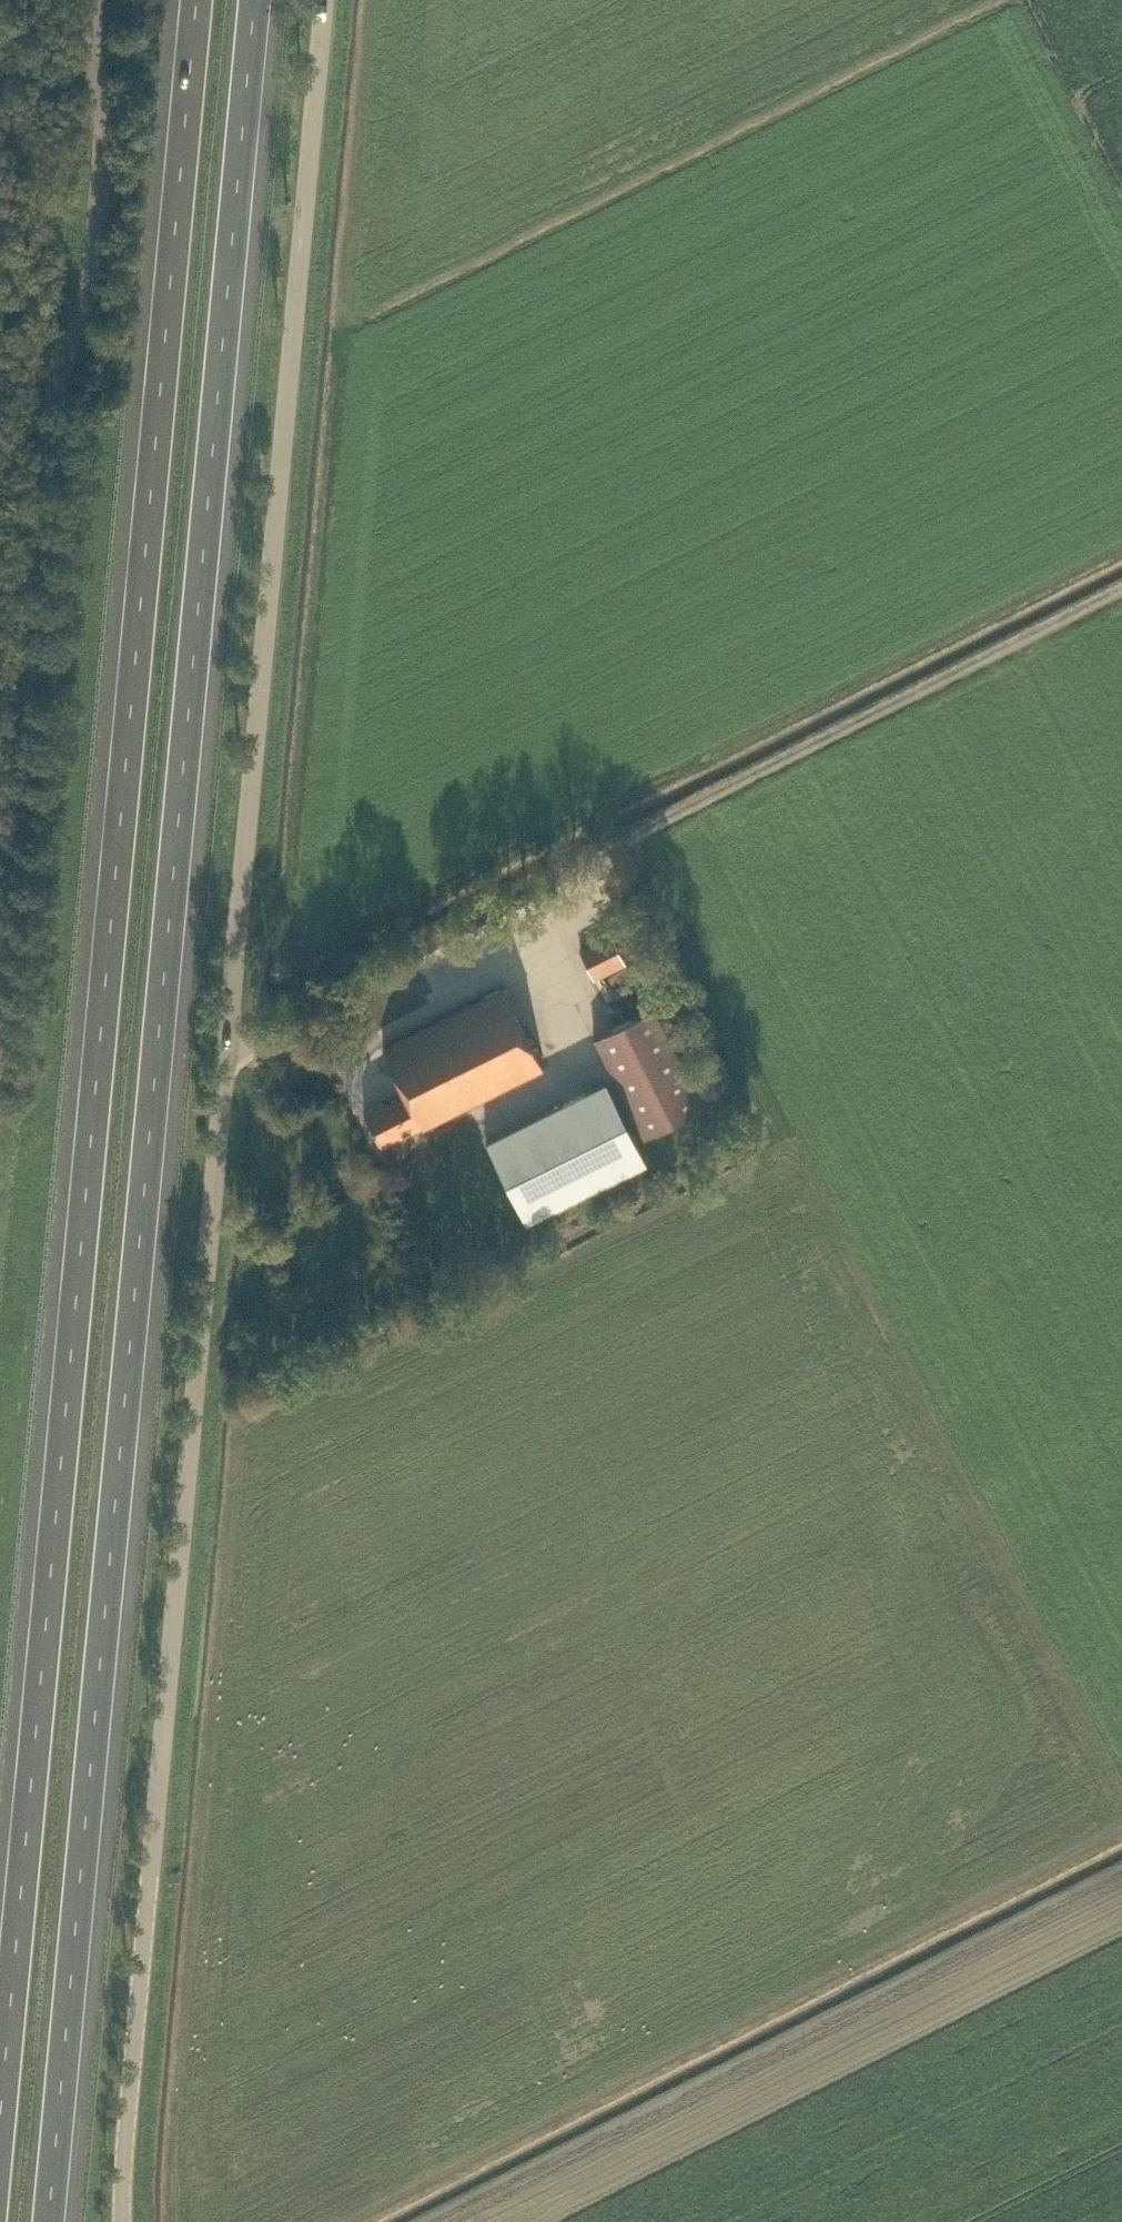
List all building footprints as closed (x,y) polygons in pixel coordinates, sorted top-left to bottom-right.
[(579,949),(594,979),(626,963),(610,934),(579,949)] [(423,1127),(542,1068),(503,989),(384,1048),(406,1091),(366,1111),(380,1144),(423,1123),(423,1127)] [(706,1107),(654,1007),(593,1038),(642,1136),(706,1107)] [(605,1079),(485,1140),(526,1220),(646,1159),(605,1079)] [(372,1179),(392,1161),(376,1143),(356,1162),(372,1179)]
